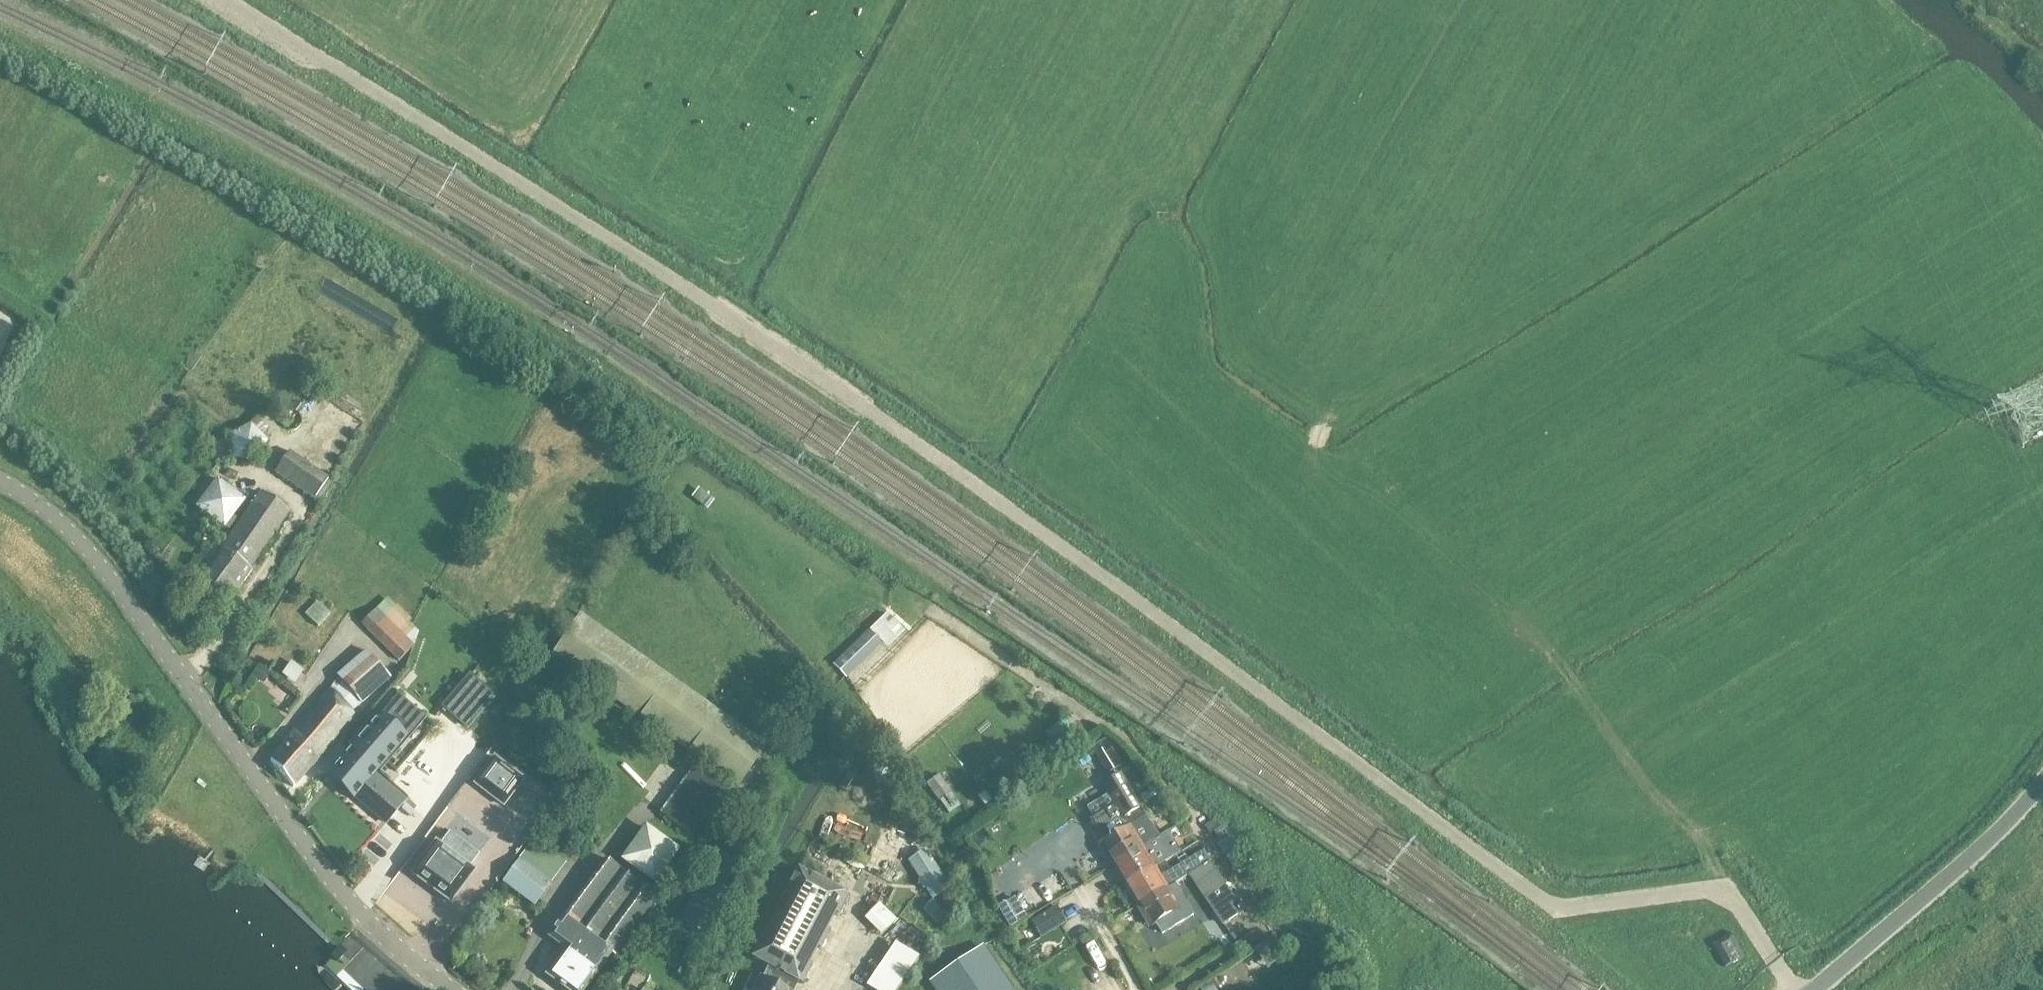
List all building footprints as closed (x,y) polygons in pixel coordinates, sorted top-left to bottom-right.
[(269,439),(253,423),(232,433),(235,455),(258,459),(269,439)] [(277,474),(314,500),(328,480),(290,454),(277,474)] [(219,477),(199,505),(226,525),(246,497),(219,477)] [(196,585),(228,607),(253,572),(252,570),(290,515),(261,495),(223,550),(221,549),(196,585)] [(305,615),(319,628),(331,615),(318,602),(305,615)] [(413,648),(417,637),(384,603),(361,624),(397,662),(413,648)] [(553,654),(739,785),(766,748),(579,617),(553,654)] [(869,630),(833,664),(846,677),(881,643),(869,630)] [(392,681),(365,651),(336,676),(362,706),(392,681)] [(493,696),(469,676),(467,679),(467,680),(470,677),(475,681),(460,699),(454,694),(443,706),(467,726),(493,696)] [(294,789),(316,762),(354,717),(330,692),(271,762),(294,789)] [(399,693),(376,719),(350,749),(368,764),(377,772),(425,715),(399,693)] [(1085,732),(1069,714),(1045,734),(1061,753),(1085,732)] [(350,749),(326,778),(343,793),(352,801),(355,798),(385,824),(403,802),(373,776),(377,772),(368,764),(350,749)] [(500,749),(480,775),(509,797),(529,771),(500,749)] [(1121,774),(1103,784),(1115,804),(1125,820),(1142,809),(1121,774)] [(1102,844),(1115,865),(1160,838),(1142,809),(1125,820),(1115,804),(1091,819),(1104,842),(1102,844)] [(1219,828),(1215,821),(1206,827),(1210,834),(1219,828)] [(676,850),(644,828),(622,859),(653,882),(676,850)] [(1237,846),(1230,836),(1218,845),(1224,854),(1226,853),(1237,846)] [(1115,865),(1127,885),(1155,869),(1149,858),(1166,848),(1160,838),(1115,865)] [(430,850),(406,882),(444,910),(468,878),(464,875),(473,863),(443,841),(434,853),(430,850)] [(1155,869),(1127,885),(1140,906),(1173,886),(1190,875),(1208,865),(1211,863),(1204,851),(1160,877),(1155,869)] [(548,937),(564,949),(546,975),(566,989),(583,989),(596,972),(602,976),(659,897),(604,858),(548,937)] [(551,883),(518,860),(501,884),(534,907),(551,883)] [(1241,913),(1208,865),(1190,875),(1224,924),(1241,913)] [(705,954),(742,892),(707,871),(670,933),(705,954)] [(798,983),(802,985),(812,966),(809,964),(817,949),(821,950),(831,932),(828,930),(836,915),(839,916),(849,897),(800,871),(753,958),(769,967),(763,979),(760,977),(754,989),(795,989),(798,983)] [(1186,906),(1173,886),(1140,906),(1152,927),(1186,906)] [(1056,907),(1030,923),(1040,938),(1065,923),(1056,907)] [(1724,967),(1744,958),(1733,933),(1713,941),(1724,967)] [(981,947),(930,981),(936,989),(1010,989),(981,947)]
